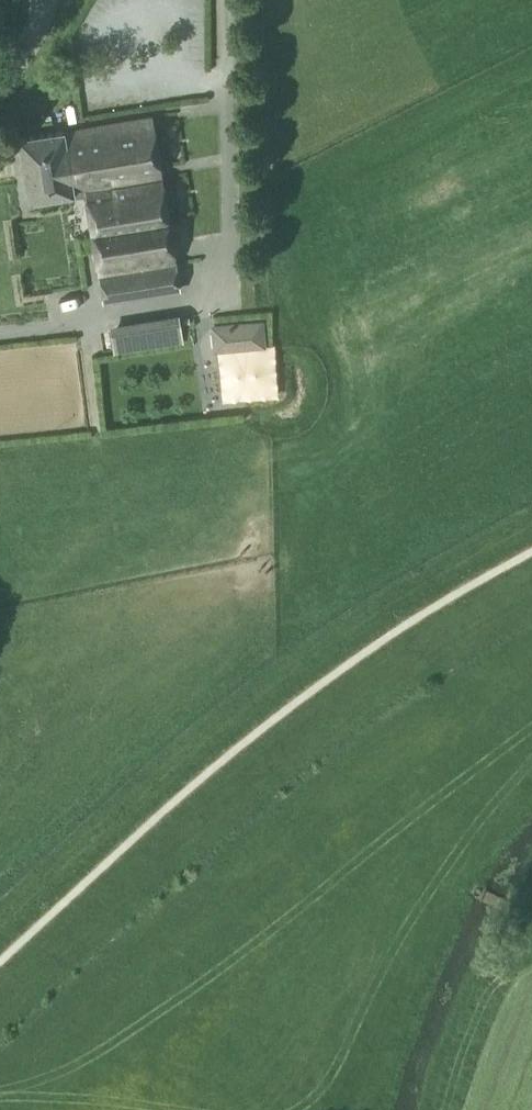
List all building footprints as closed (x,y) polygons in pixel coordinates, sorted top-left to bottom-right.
[(63,131),(71,176),(73,190),(84,188),(98,273),(103,303),(173,291),(168,263),(174,262),(168,224),(161,180),(151,122),(150,117),(63,131)] [(23,168),(24,174),(68,167),(69,176),(71,176),(63,131),(63,129),(18,137),(23,168)] [(68,167),(24,174),(28,199),(73,192),(73,190),(71,176),(69,176),(68,167)] [(177,314),(107,324),(110,347),(181,338),(177,314)] [(258,319),(207,323),(210,352),(260,348),(258,319)]
